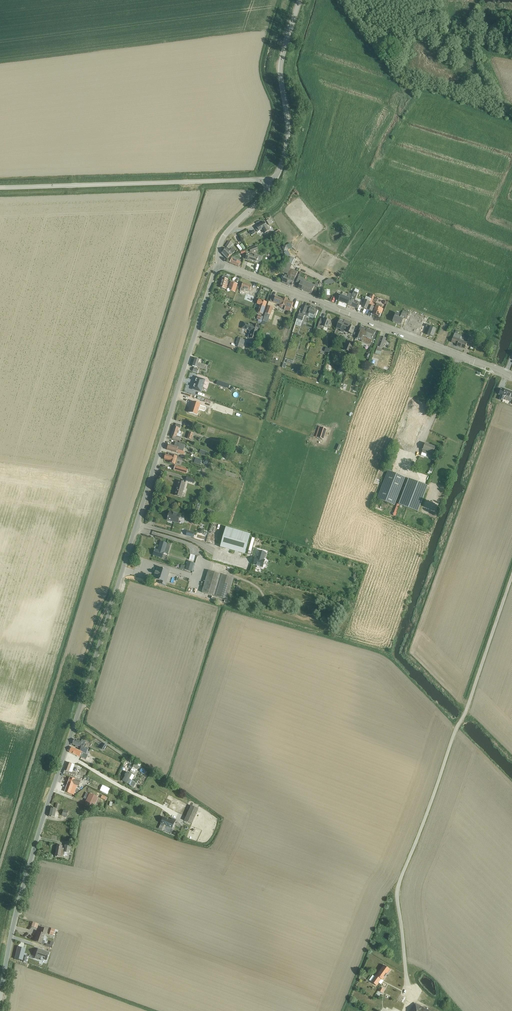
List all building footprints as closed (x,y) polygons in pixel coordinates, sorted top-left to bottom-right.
[(258,232),(263,229),(265,234),(270,231),(265,222),(257,227),(258,228),(257,229),(258,232)] [(222,253),(227,259),(232,254),(226,249),(222,253)] [(247,254),(245,259),(248,260),(257,262),(257,261),(257,260),(258,260),(259,256),(254,254),(253,256),(247,254)] [(287,263),(282,272),(287,274),(287,276),(285,275),(282,282),(292,286),(298,272),(290,269),(292,265),(295,259),(290,257),(287,263)] [(229,261),(228,262),(230,263),(239,266),(240,262),(232,258),(232,259),(230,258),(229,261)] [(224,277),(223,277),(220,288),(226,289),(228,282),(227,282),(229,277),(224,276),(224,277)] [(300,284),(298,288),(312,293),(314,286),(315,285),(303,281),(303,279),(298,277),(296,282),(300,284)] [(229,282),(228,287),(230,288),(229,291),(234,292),(237,284),(229,282)] [(253,287),(243,283),(240,292),(243,293),(244,291),(244,292),(245,289),(251,291),(253,287)] [(350,299),(348,305),(358,309),(360,303),(355,301),(358,293),(359,291),(359,290),(356,289),(355,290),(354,292),(352,295),(352,294),(350,299)] [(341,295),(339,301),(348,305),(350,299),(352,294),(348,293),(348,294),(347,297),(342,295),(341,295)] [(293,303),(288,301),(288,300),(283,298),(282,299),(276,297),(275,299),(271,298),(270,301),(280,305),(279,306),(280,307),(282,308),(283,307),(283,306),(291,309),(293,303)] [(367,309),(369,304),(370,302),(364,299),(361,307),(367,309)] [(262,301),(259,300),(257,304),(260,305),(258,313),(262,314),(267,302),(262,301)] [(376,306),(373,314),(378,316),(380,317),(381,313),(383,309),(381,308),(382,306),(377,303),(376,306)] [(266,313),(264,317),(269,319),(270,315),(273,308),(268,306),(266,313)] [(299,313),(297,319),(303,321),(305,316),(315,320),(316,316),(318,311),(310,308),(305,306),(303,312),(302,314),(299,313)] [(403,311),(401,317),(407,319),(409,314),(406,313),(406,312),(403,311)] [(396,312),(393,321),(401,324),(403,319),(398,317),(399,314),(396,312)] [(410,314),(406,324),(420,330),(424,319),(410,314)] [(324,320),(321,319),(318,327),(324,329),(324,327),(328,329),(331,321),(324,319),(324,320)] [(352,324),(340,319),(337,328),(340,330),(341,331),(344,332),(345,331),(352,334),(355,328),(351,326),(352,324)] [(249,338),(254,340),(259,326),(254,324),(253,326),(247,324),(245,329),(251,331),(249,336),(248,336),(248,338),(250,338),(249,338)] [(426,324),(425,327),(429,329),(427,335),(433,337),(436,330),(432,328),(432,327),(426,324)] [(358,334),(356,338),(362,341),(370,345),(372,340),(373,338),(375,332),(367,329),(367,330),(361,327),(358,334)] [(467,343),(459,340),(461,336),(454,334),(451,342),(458,344),(457,346),(465,349),(467,343)] [(378,347),(378,346),(375,353),(380,355),(382,349),(383,349),(387,338),(380,336),(377,346),(379,346),(378,347)] [(242,349),(245,340),(238,338),(235,346),(242,349)] [(353,344),(347,341),(344,350),(350,352),(353,344)] [(193,365),(193,366),(197,368),(197,367),(204,370),(206,365),(199,363),(200,360),(197,359),(196,359),(195,358),(194,362),(193,365)] [(197,377),(193,389),(201,392),(205,379),(197,377)] [(499,394),(501,395),(499,400),(502,401),(503,399),(510,402),(511,398),(511,392),(505,389),(505,390),(501,389),(499,394)] [(188,412),(189,413),(191,414),(197,415),(199,410),(201,405),(201,404),(196,403),(193,402),(192,404),(191,407),(190,407),(190,408),(188,412)] [(208,412),(205,418),(211,421),(212,419),(213,414),(216,407),(213,406),(210,405),(210,406),(208,412)] [(172,432),(171,436),(172,437),(173,437),(172,439),(175,440),(177,440),(180,441),(181,438),(180,438),(181,434),(177,433),(178,431),(179,428),(180,427),(180,425),(179,424),(176,424),(176,426),(175,427),(174,426),(173,429),(172,432)] [(324,439),(327,429),(321,427),(318,437),(324,439)] [(169,444),(168,450),(177,453),(184,455),(185,452),(183,452),(186,445),(182,444),(176,442),(174,446),(169,444)] [(422,452),(432,456),(435,448),(425,444),(422,452)] [(166,454),(165,459),(171,461),(170,462),(175,464),(178,457),(173,455),(172,456),(166,454)] [(187,474),(188,470),(175,466),(174,470),(187,474)] [(405,478),(388,471),(377,499),(395,506),(405,478)] [(428,486),(409,479),(399,505),(418,512),(428,486)] [(185,483),(178,481),(174,495),(181,497),(185,483)] [(167,520),(173,522),(178,523),(180,515),(170,512),(168,517),(168,518),(167,520)] [(226,528),(220,547),(245,554),(250,535),(226,528)] [(153,555),(163,558),(167,544),(160,541),(158,550),(155,549),(153,555)] [(257,567),(262,569),(262,567),(263,568),(265,560),(264,560),(266,553),(259,551),(257,558),(256,557),(254,565),(257,566),(257,567)] [(194,563),(188,562),(186,569),(192,571),(194,563)] [(155,577),(154,579),(160,581),(161,581),(162,581),(163,582),(165,578),(166,574),(167,575),(168,575),(169,572),(170,571),(163,569),(158,567),(157,570),(156,572),(155,573),(155,574),(156,574),(155,577)] [(234,578),(209,571),(202,593),(227,600),(234,578)] [(89,748),(86,746),(87,745),(85,744),(86,742),(82,740),(81,742),(74,739),(72,744),(76,746),(76,747),(79,748),(79,747),(81,748),(80,750),(88,754),(90,751),(88,751),(89,748)] [(72,747),(70,752),(80,757),(86,760),(88,755),(82,752),(72,747)] [(68,762),(63,774),(75,778),(76,774),(72,773),(75,765),(68,762)] [(134,776),(128,772),(123,780),(130,785),(132,782),(131,781),(134,776)] [(66,789),(65,792),(69,793),(72,794),(74,795),(75,792),(72,791),(73,787),(76,788),(77,785),(79,786),(80,785),(81,782),(77,780),(70,777),(70,779),(68,785),(66,789)] [(86,793),(84,799),(86,800),(85,802),(89,805),(94,806),(97,798),(88,795),(86,793)] [(51,808),(49,816),(54,818),(55,817),(56,817),(57,813),(56,813),(57,809),(59,809),(60,804),(56,804),(55,808),(51,808)] [(198,810),(191,806),(184,821),(192,824),(198,810)] [(161,822),(173,828),(176,821),(172,819),(171,821),(163,817),(161,822)] [(73,843),(71,842),(66,841),(65,847),(65,849),(62,848),(62,846),(58,845),(55,857),(60,858),(60,857),(63,858),(63,855),(67,855),(67,854),(70,855),(73,843)] [(36,935),(34,942),(41,944),(43,944),(44,944),(45,942),(44,941),(42,940),(44,934),(46,935),(47,930),(41,927),(39,932),(37,936),(36,935)] [(18,947),(15,959),(23,960),(25,949),(18,947)] [(36,953),(34,959),(38,960),(39,958),(40,959),(40,960),(42,961),(43,961),(43,960),(44,960),(46,961),(47,957),(48,953),(37,949),(36,953)] [(376,976),(371,982),(376,986),(381,980),(383,981),(390,970),(384,966),(377,976),(376,976)]
